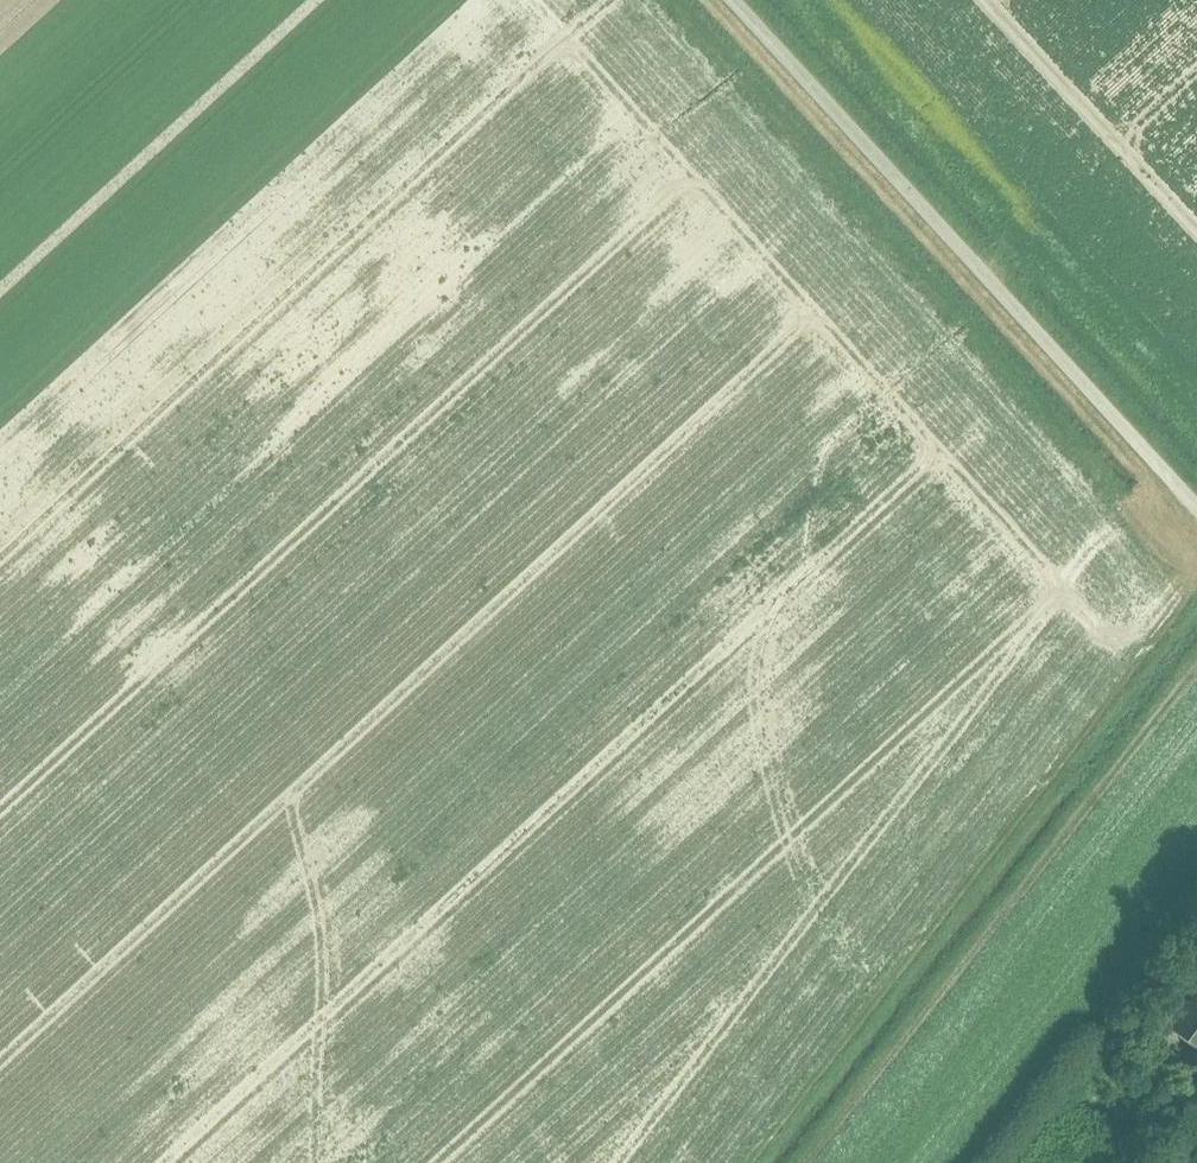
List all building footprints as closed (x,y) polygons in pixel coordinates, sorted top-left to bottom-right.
[(1172,1029),(1196,1048),(1196,996),(1172,1029)]
